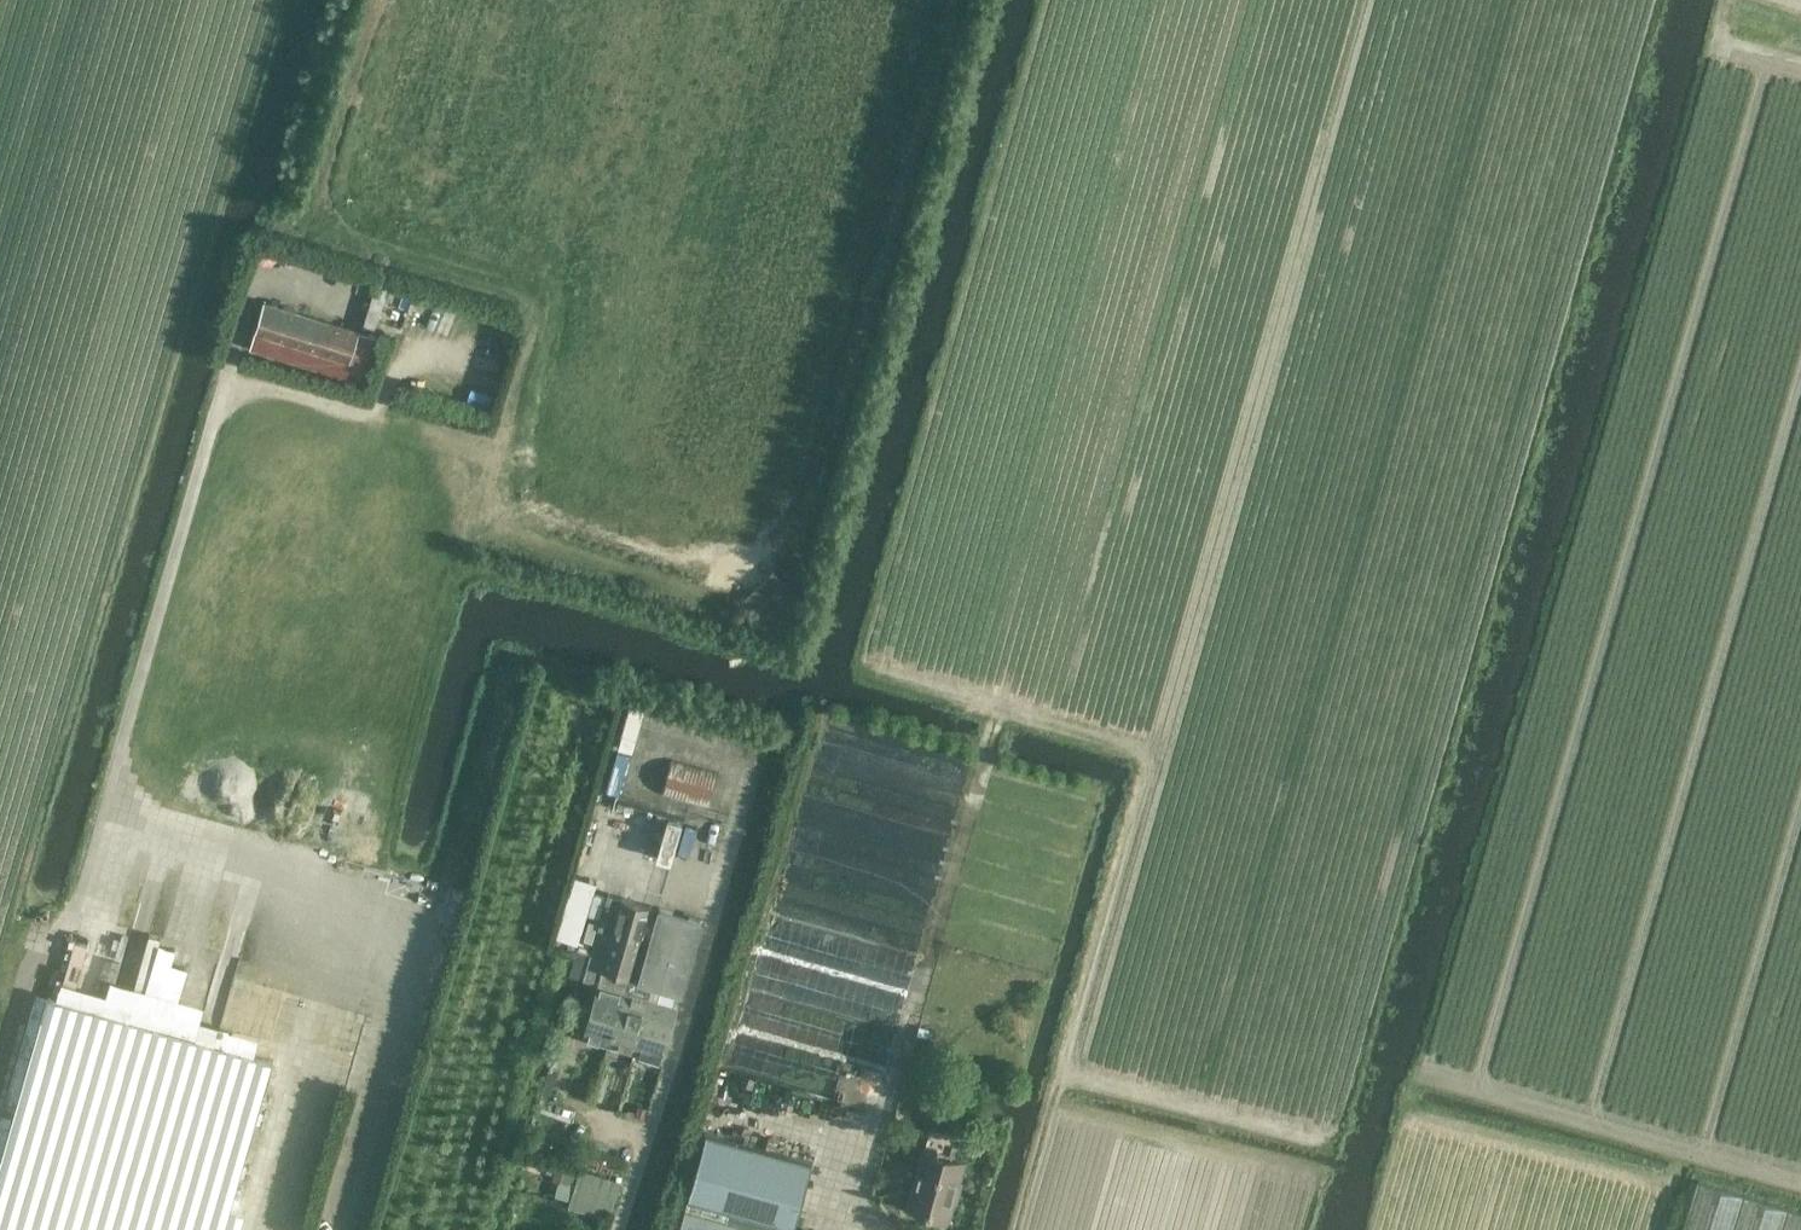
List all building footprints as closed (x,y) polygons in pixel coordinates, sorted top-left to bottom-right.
[(376,337),(358,331),(359,330),(263,301),(256,331),(250,348),(361,381),(376,337)] [(775,568),(750,588),(763,604),(788,584),(775,568)] [(610,752),(631,758),(647,701),(625,695),(610,752)] [(965,772),(966,753),(951,752),(950,771),(965,772)] [(671,759),(662,794),(709,807),(719,773),(671,759)] [(651,831),(664,834),(661,844),(688,851),(696,822),(656,812),(651,831)] [(929,883),(930,842),(898,841),(897,882),(929,883)] [(583,1036),(609,1044),(616,1017),(616,1016),(623,990),(627,976),(639,979),(658,912),(650,910),(652,905),(620,896),(618,902),(605,898),(582,979),(598,984),(583,1036)] [(655,984),(679,991),(682,991),(702,920),(659,907),(658,912),(639,979),(655,984)] [(80,980),(85,942),(72,940),(67,979),(80,980)] [(651,998),(636,1052),(663,1059),(678,1005),(674,1004),(679,991),(655,984),(651,998)] [(651,998),(623,990),(616,1016),(616,1017),(609,1044),(636,1052),(651,998)] [(273,1061),(52,995),(0,1170),(0,1229),(223,1229),(273,1061)] [(706,1132),(687,1199),(794,1228),(812,1162),(706,1132)] [(907,1206),(947,1217),(962,1160),(922,1149),(907,1206)] [(1697,1179),(1682,1229),(1800,1229),(1800,1210),(1697,1179)] [(678,1229),(759,1229),(684,1209),(678,1229)]
